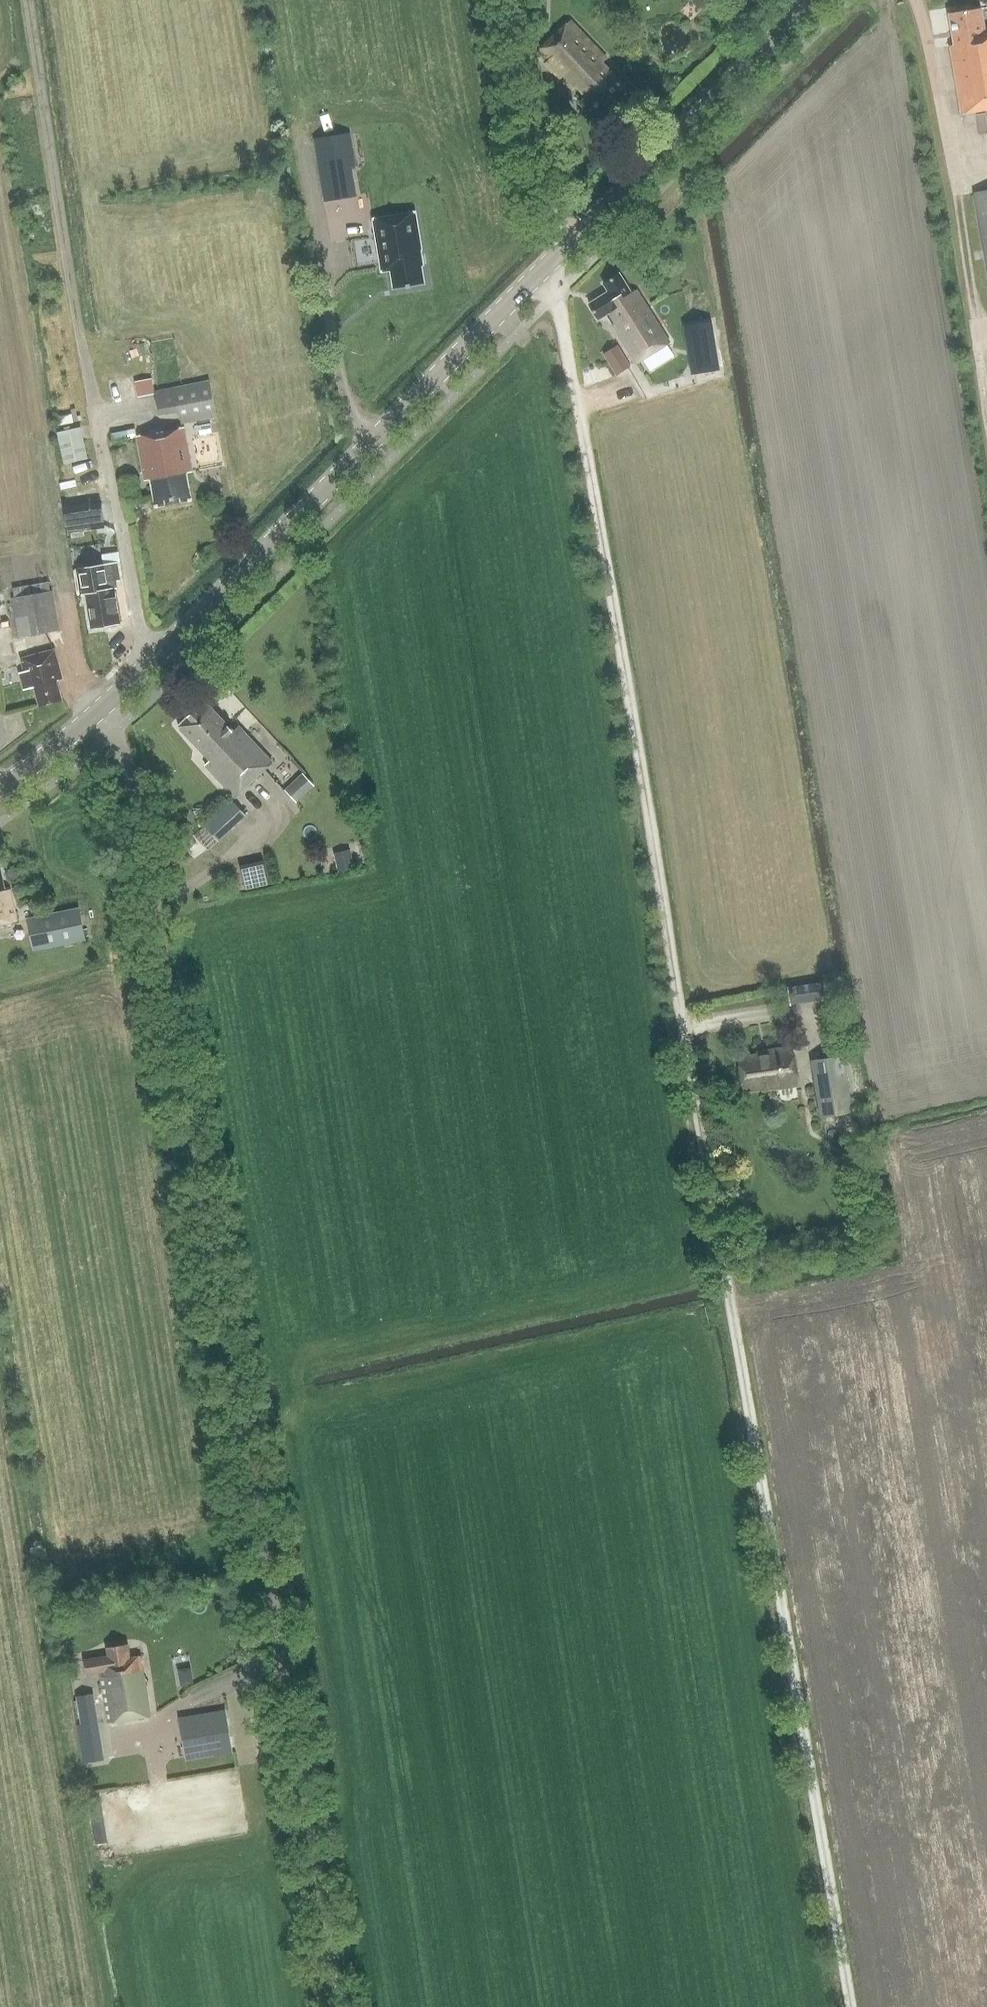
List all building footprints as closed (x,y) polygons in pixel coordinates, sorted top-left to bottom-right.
[(700,11),(712,0),(711,0),(693,0),(693,3),(700,11)] [(950,45),(962,113),(986,109),(986,31),(985,32),(981,8),(949,13),(954,45),(950,45)] [(536,52),(546,62),(573,91),(578,86),(587,96),(580,103),(598,121),(630,90),(613,71),(612,72),(602,62),(606,58),(580,30),(570,20),(536,52)] [(320,197),(340,193),(336,164),(351,162),(346,131),(310,137),(320,197)] [(986,270),(986,190),(973,192),(986,270)] [(27,218),(43,216),(41,203),(25,205),(27,218)] [(385,267),(388,287),(419,282),(416,262),(417,262),(415,246),(416,246),(410,209),(386,212),(388,226),(370,229),(376,268),(385,267)] [(606,314),(636,363),(669,342),(637,290),(631,293),(619,273),(603,283),(609,291),(589,304),(598,319),(606,314)] [(712,322),(692,325),(695,349),(715,345),(712,322)] [(617,345),(603,354),(617,375),(630,367),(617,345)] [(209,379),(154,390),(159,417),(179,413),(181,424),(217,417),(209,379)] [(57,432),(64,464),(88,458),(81,427),(57,432)] [(187,473),(193,472),(185,428),(136,437),(145,481),(151,480),(156,507),(192,501),(187,473)] [(66,464),(77,503),(106,495),(96,456),(66,464)] [(101,502),(64,507),(68,532),(104,527),(101,502)] [(77,569),(81,594),(86,593),(92,627),(106,625),(108,627),(116,625),(118,623),(120,623),(118,611),(117,605),(118,605),(115,588),(114,588),(113,581),(118,580),(115,563),(77,569)] [(49,582),(50,582),(13,588),(14,596),(12,597),(18,636),(59,630),(52,590),(50,591),(49,582)] [(56,680),(62,678),(54,650),(15,660),(24,690),(34,687),(39,705),(62,699),(56,680)] [(237,796),(274,760),(243,729),(238,733),(205,701),(178,726),(211,759),(206,764),(237,796)] [(297,803),(315,785),(303,773),(285,791),(297,803)] [(204,825),(219,841),(246,816),(230,800),(204,825)] [(355,869),(350,850),(334,853),(339,873),(355,869)] [(16,920),(10,887),(4,888),(0,866),(0,923),(16,920)] [(248,890),(264,887),(269,885),(265,866),(244,871),(248,890)] [(80,907),(26,918),(33,950),(87,939),(80,907)] [(824,981),(788,987),(790,1004),(827,998),(824,981)] [(761,1089),(796,1084),(790,1048),(756,1053),(756,1055),(739,1057),(744,1091),(761,1089)] [(843,1053),(811,1057),(819,1116),(851,1112),(843,1053)] [(86,1674),(93,1673),(99,1672),(107,1721),(150,1714),(140,1656),(130,1657),(127,1643),(106,1647),(108,1655),(84,1659),(86,1674)] [(98,1723),(93,1694),(75,1697),(80,1726),(98,1723)] [(223,1713),(182,1719),(188,1757),(229,1750),(223,1713)]
